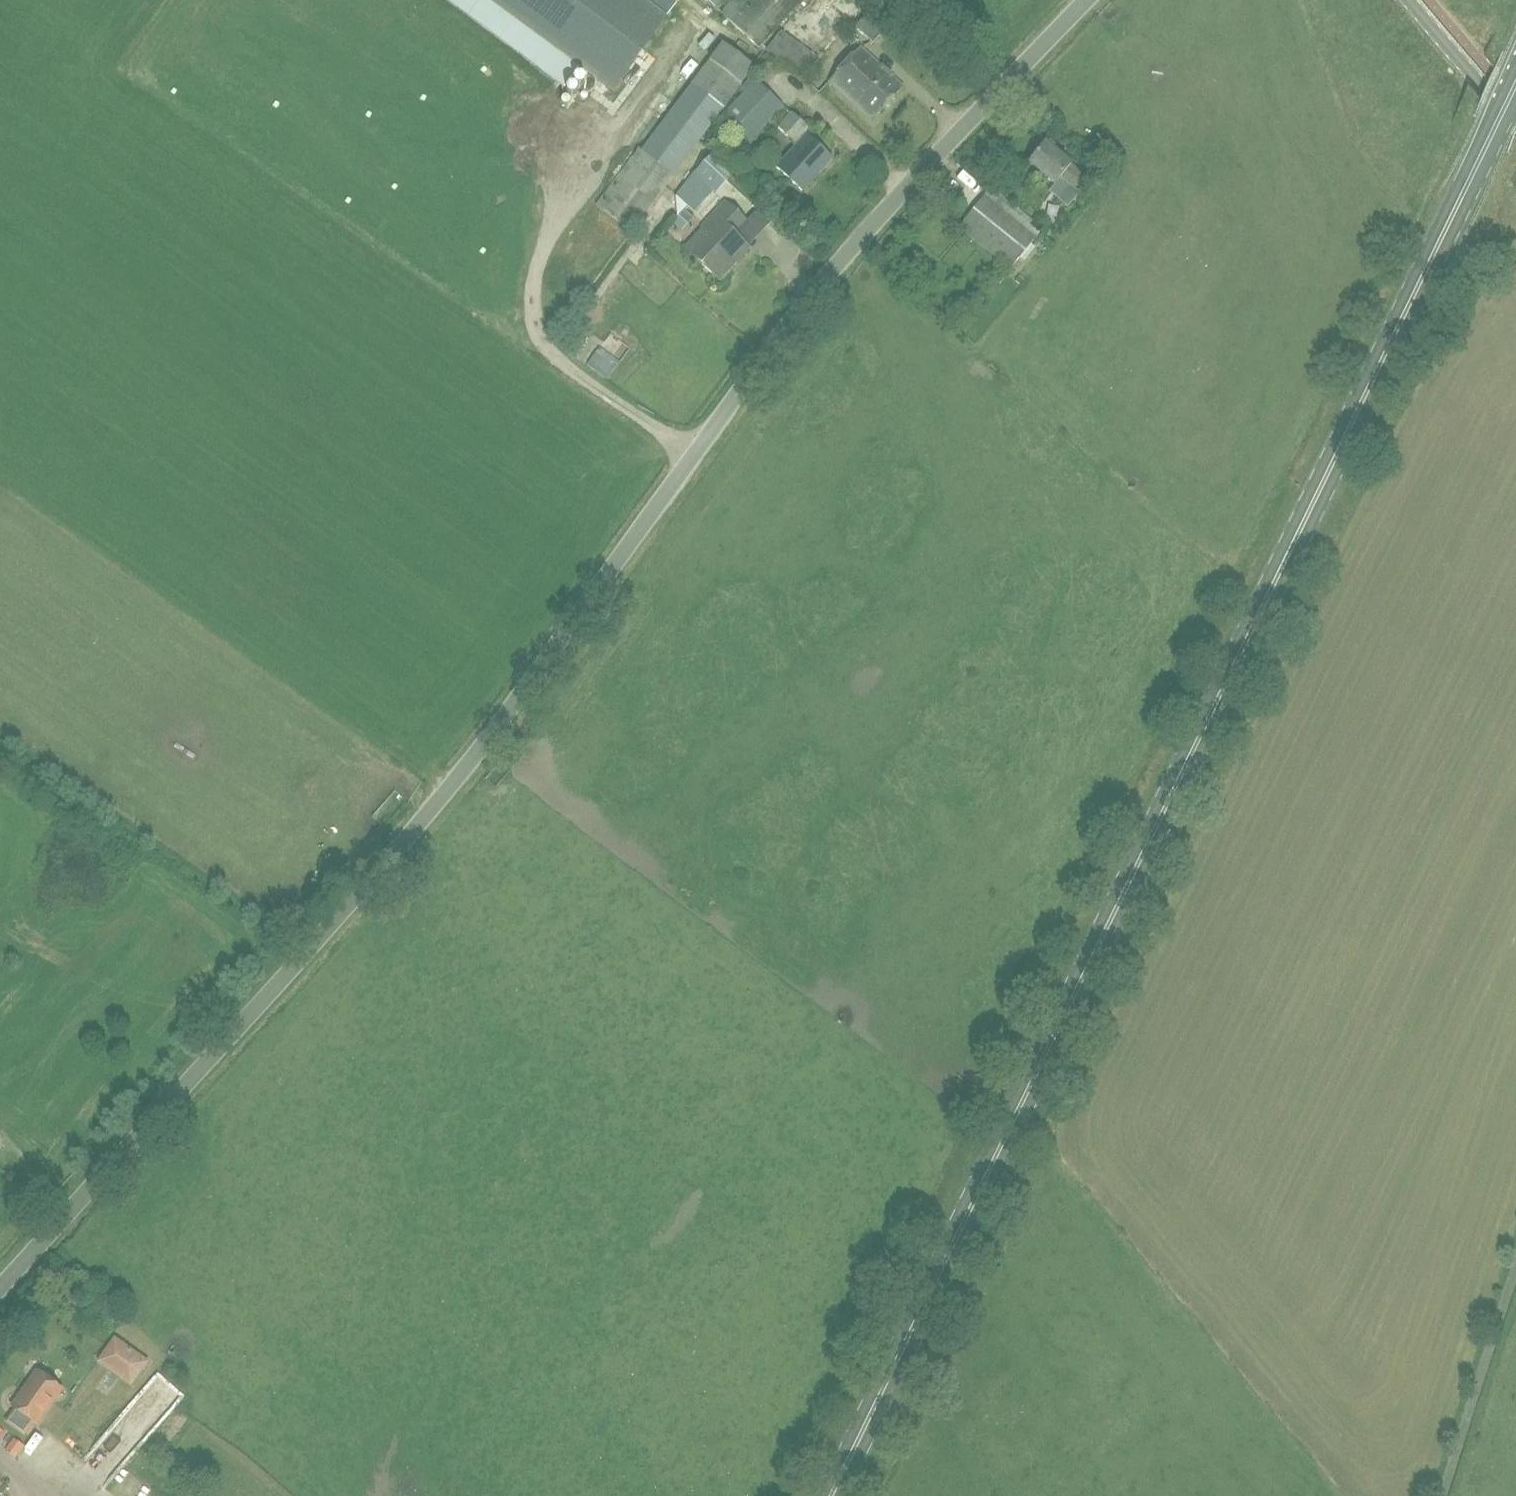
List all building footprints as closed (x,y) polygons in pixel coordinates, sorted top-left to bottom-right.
[(676,0),(551,0),(532,16),(539,25),(550,16),(544,34),(550,41),(558,34),(570,49),(563,68),(578,56),(589,69),(609,77),(617,69),(628,40),(676,0)] [(721,13),(758,48),(802,0),(733,0),(721,13)] [(886,28),(868,12),(855,27),(872,43),(886,28)] [(911,22),(907,29),(913,33),(917,26),(911,22)] [(780,30),(764,50),(801,76),(817,57),(780,30)] [(596,205),(630,230),(753,66),(722,43),(596,205)] [(654,71),(663,57),(647,47),(638,62),(654,71)] [(902,86),(859,47),(829,79),(872,119),(902,86)] [(755,80),(724,114),(751,139),(782,106),(755,80)] [(793,143),(807,129),(790,113),(777,127),(793,143)] [(800,190),(830,158),(805,135),(775,167),(800,190)] [(1075,169),(1044,143),(1027,163),(1053,185),(1059,178),(1073,189),(1083,177),(1074,169),(1075,169)] [(694,174),(676,197),(694,214),(714,192),(715,193),(734,173),(714,153),(694,174)] [(1038,233),(987,191),(957,227),(1009,268),(1018,257),(1024,262),(1036,247),(1030,242),(1038,233)] [(734,235),(746,222),(725,202),(704,224),(713,233),(692,255),(718,280),(748,248),(734,235)] [(593,359),(615,374),(625,359),(603,343),(593,359)] [(115,1335),(97,1362),(132,1387),(150,1361),(115,1335)] [(11,1408),(12,1409),(36,1426),(61,1391),(36,1373),(11,1408)] [(112,1429),(92,1449),(99,1456),(118,1435),(112,1429)] [(99,1457),(106,1464),(127,1444),(120,1437),(99,1457)] [(3,1450),(14,1458),(23,1446),(11,1438),(3,1450)] [(181,1493),(169,1483),(158,1495),(179,1495),(181,1493)]
